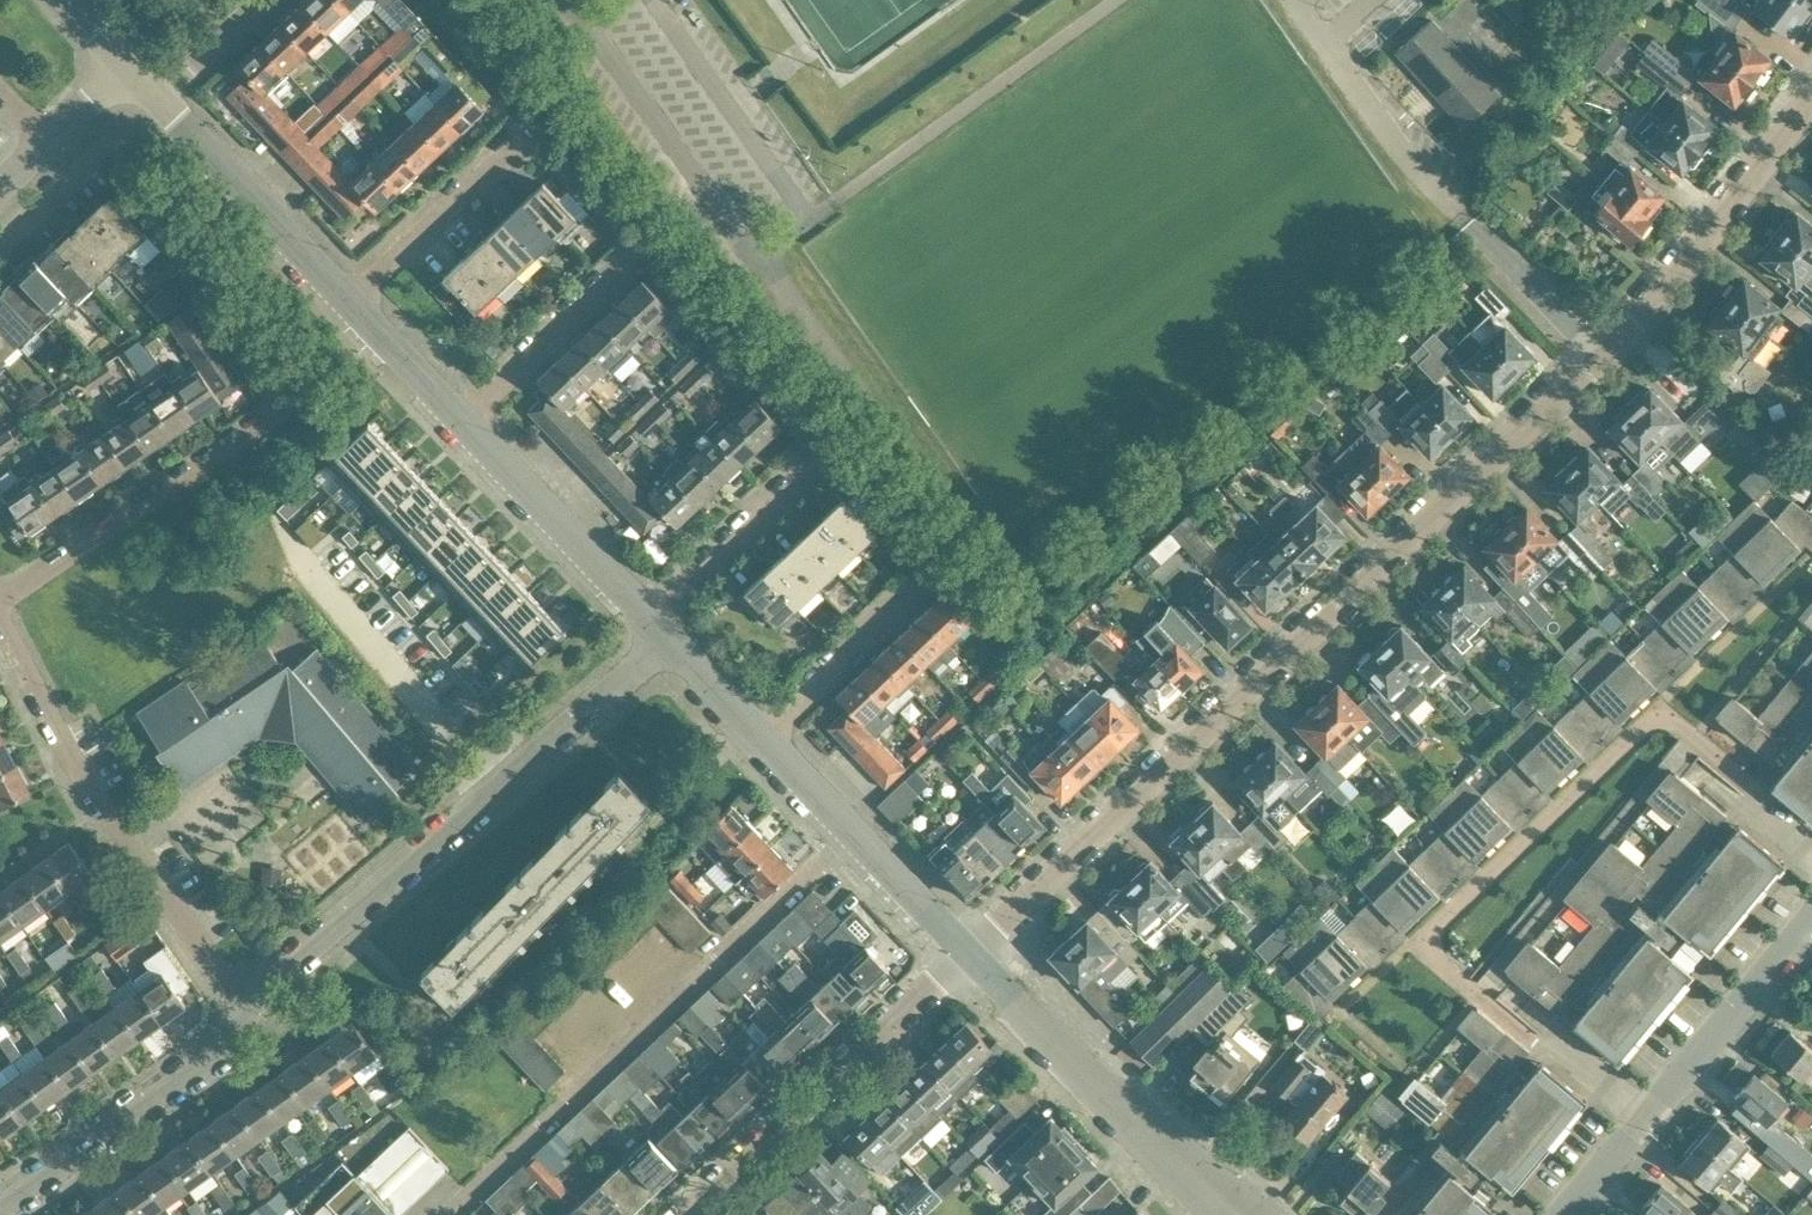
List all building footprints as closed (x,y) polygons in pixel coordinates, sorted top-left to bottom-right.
[(301,4),(327,32),(338,42),(358,23),(348,12),(337,0),(306,0),(301,4)] [(348,12),(360,0),(337,0),(348,12)] [(401,24),(413,37),(425,25),(402,0),(378,0),(401,24)] [(1734,30),(1742,19),(1718,0),(1697,0),(1695,2),(1710,14),(1712,27),(1719,33),(1708,47),(1757,85),(1767,72),(1766,68),(1763,66),(1769,58),(1734,30)] [(1795,0),(1718,0),(1742,19),(1751,8),(1787,36),(1794,26),(1797,28),(1801,28),(1811,14),(1811,13),(1795,0)] [(1811,13),(1811,0),(1795,0),(1811,13)] [(306,52),(327,32),(301,4),(280,24),(306,52)] [(1499,94),(1431,20),(1397,52),(1464,126),(1499,94)] [(306,52),(280,24),(259,44),(288,74),(290,72),(287,70),(306,52)] [(401,24),(390,34),(399,44),(402,41),(406,44),(413,37),(401,24)] [(479,106),(491,95),(425,25),(413,37),(424,48),(423,48),(455,82),(434,102),(460,129),(482,109),(479,106)] [(1757,85),(1708,47),(1692,67),(1654,36),(1644,49),(1646,51),(1645,53),(1688,86),(1697,74),(1734,104),(1740,96),(1743,99),(1746,98),(1757,85)] [(402,68),(423,48),(424,48),(413,37),(406,44),(408,46),(394,59),(402,68)] [(288,74),(259,44),(238,64),(248,75),(263,91),(265,89),(268,92),(269,91),(288,74)] [(1716,127),(1679,98),(1688,86),(1645,53),(1636,63),(1666,86),(1648,110),(1655,115),(1703,153),(1713,141),(1713,137),(1710,135),(1716,127)] [(370,54),(359,64),(368,74),(379,63),(370,54)] [(381,88),(402,68),(394,59),(373,79),(381,88)] [(349,74),(338,84),(347,94),(358,83),(349,74)] [(288,111),(269,91),(268,92),(265,89),(263,91),(248,75),(227,95),(264,134),(288,111)] [(363,88),(352,99),(360,108),(372,97),(363,88)] [(328,94),(317,104),(326,114),(337,103),(328,94)] [(348,119),(360,108),(352,99),(331,119),(339,128),(340,127),(348,119)] [(460,129),(434,102),(413,122),(440,149),(460,129)] [(274,144),(297,121),(288,111),(264,134),(274,144)] [(1703,153),(1655,115),(1639,135),(1623,122),(1622,124),(1612,116),(1605,127),(1611,131),(1610,133),(1635,153),(1643,142),(1681,172),(1687,164),(1690,166),(1694,166),(1703,153)] [(320,146),(321,146),(339,128),(331,119),(312,138),(320,146)] [(348,119),(340,127),(356,144),(362,139),(352,128),(355,126),(348,119)] [(307,133),(307,132),(297,121),(274,144),(284,155),(307,133)] [(440,149),(413,122),(392,142),(419,169),(440,149)] [(284,155),(289,159),(312,138),(307,133),(284,155)] [(1663,195),(1626,165),(1635,153),(1610,133),(1601,143),(1601,147),(1602,149),(1603,150),(1605,150),(1606,150),(1608,149),(1620,159),(1602,181),(1649,220),(1661,207),(1656,203),(1663,195)] [(299,170),(322,148),(321,146),(320,146),(312,138),(289,159),(299,170)] [(419,169),(392,142),(371,161),(398,189),(419,169)] [(308,180),(332,157),(322,148),(299,170),(308,180)] [(318,190),(342,168),(332,157),(308,180),(318,190)] [(398,189),(371,161),(353,179),(350,182),(366,198),(376,209),(398,189)] [(350,182),(353,179),(342,168),(318,190),(345,218),(366,198),(350,182)] [(1557,178),(1546,192),(1567,209),(1577,198),(1631,243),(1649,220),(1602,181),(1593,193),(1589,190),(1591,187),(1584,181),(1582,184),(1575,193),(1557,178)] [(581,223),(543,182),(523,202),(561,242),(581,223)] [(149,236),(112,197),(108,193),(89,209),(131,253),(149,236)] [(561,242),(523,202),(503,220),(541,261),(561,242)] [(131,253),(89,209),(72,226),(113,269),(131,253)] [(1776,233),(1811,262),(1811,225),(1797,213),(1791,221),(1787,218),(1776,233)] [(541,261),(503,220),(483,239),(521,279),(541,261)] [(113,269),(72,226),(55,242),(96,286),(113,269)] [(1776,233),(1764,248),(1768,251),(1761,259),(1799,288),(1790,298),(1811,315),(1811,262),(1776,233)] [(521,279),(483,239),(463,258),(501,298),(521,279)] [(96,286),(55,242),(37,259),(75,299),(75,298),(79,302),(96,286)] [(33,254),(15,271),(57,315),(62,321),(80,304),(79,302),(75,298),(75,299),(37,259),(33,254)] [(481,317),(501,299),(501,298),(463,258),(443,277),(481,317)] [(657,269),(644,281),(643,279),(621,300),(650,330),(654,334),(676,314),(674,312),(686,300),(657,269)] [(15,271),(0,285),(0,290),(40,332),(57,315),(15,271)] [(1780,307),(1745,280),(1738,288),(1735,285),(1723,300),(1769,336),(1770,335),(1782,320),(1775,313),(1780,307)] [(1511,310),(1488,286),(1477,297),(1490,311),(1499,321),(1500,320),(1511,310)] [(22,348),(29,356),(47,339),(40,332),(0,290),(0,325),(22,348)] [(1790,298),(1782,309),(1800,323),(1801,323),(1811,331),(1811,315),(1790,298)] [(650,330),(621,300),(600,320),(626,347),(628,345),(640,334),(643,337),(650,330)] [(1769,336),(1723,300),(1712,314),(1715,317),(1709,326),(1742,352),(1731,366),(1727,363),(1716,377),(1733,390),(1755,392),(1769,374),(1770,371),(1752,357),(1754,355),(1759,356),(1773,338),(1770,335),(1769,336)] [(176,333),(200,317),(192,306),(169,322),(176,333)] [(1490,311),(1471,330),(1484,344),(1516,379),(1526,370),(1525,365),(1534,356),(1504,325),(1500,320),(1499,321),(1490,311)] [(184,345),(208,329),(200,317),(176,333),(184,345)] [(635,352),(628,345),(626,347),(600,320),(579,340),(609,371),(610,370),(613,373),(635,352)] [(0,325),(0,360),(5,364),(22,348),(0,325)] [(162,340),(154,329),(142,338),(149,349),(162,340)] [(192,356),(216,340),(208,329),(184,345),(192,356)] [(1516,379),(1484,344),(1471,330),(1452,349),(1461,358),(1459,359),(1492,395),(1502,386),(1507,387),(1516,379)] [(1424,342),(1449,369),(1459,359),(1461,358),(1452,349),(1435,331),(1424,342)] [(149,349),(142,338),(126,349),(133,359),(149,349)] [(216,340),(192,356),(199,367),(200,368),(223,352),(216,340)] [(609,371),(579,340),(558,359),(585,387),(598,376),(601,379),(609,371)] [(1449,369),(1424,342),(1411,355),(1437,380),(1449,369)] [(702,358),(701,357),(692,348),(679,360),(688,370),(702,358)] [(199,367),(198,368),(220,400),(243,384),(238,376),(239,375),(223,352),(200,368),(199,367)] [(540,399),(527,411),(542,427),(562,407),(563,408),(564,407),(567,405),(570,407),(577,401),(574,398),(585,387),(558,359),(537,380),(543,386),(535,393),(540,399)] [(688,370),(679,360),(667,371),(677,381),(688,370)] [(107,361),(94,370),(102,381),(115,372),(107,361)] [(701,384),(715,372),(706,362),(692,374),(701,384)] [(220,400),(198,368),(184,377),(182,374),(171,381),(196,418),(221,401),(220,400)] [(102,381),(94,370),(83,377),(90,389),(102,381)] [(166,373),(142,389),(173,434),(196,418),(171,381),(166,373)] [(690,395),(701,384),(692,374),(681,385),(690,395)] [(768,412),(781,400),(761,379),(736,403),(739,406),(730,414),(760,445),(781,425),(768,412)] [(1472,415),(1441,382),(1419,402),(1453,438),(1465,427),(1462,424),(1472,415)] [(646,410),(660,397),(651,387),(637,400),(646,410)] [(1453,438),(1419,402),(1406,388),(1389,404),(1382,397),(1380,398),(1373,391),(1362,401),(1365,405),(1386,428),(1387,428),(1400,415),(1402,418),(1398,421),(1430,455),(1439,446),(1442,449),(1453,438)] [(1712,427),(1696,411),(1684,422),(1680,418),(1680,419),(1650,388),(1642,396),(1639,393),(1626,405),(1679,459),(1710,430),(1712,427)] [(118,405),(124,414),(149,450),(173,434),(142,389),(118,405)] [(67,405),(60,395),(59,393),(46,402),(54,414),(67,405)] [(1315,397),(1309,407),(1319,414),(1325,403),(1315,397)] [(625,430),(646,410),(637,400),(616,420),(625,430)] [(673,411),(664,401),(650,414),(659,424),(673,411)] [(54,414),(46,402),(35,410),(43,422),(54,414)] [(1724,422),(1705,403),(1696,411),(1712,427),(1710,430),(1713,432),(1715,430),(1724,422)] [(1408,474),(1379,443),(1391,432),(1387,428),(1386,428),(1365,405),(1352,416),(1364,430),(1345,448),(1388,494),(1390,492),(1394,493),(1399,488),(1398,484),(1408,474)] [(1617,421),(1609,429),(1639,461),(1642,462),(1631,472),(1651,493),(1663,482),(1664,472),(1664,473),(1679,459),(1626,405),(1613,417),(1617,421)] [(552,437),(573,417),(564,407),(563,408),(562,407),(542,427),(552,437)] [(149,450),(124,414),(115,420),(117,423),(102,433),(125,467),(149,450)] [(659,424),(650,414),(640,425),(649,434),(659,424)] [(760,445),(730,414),(722,422),(719,419),(706,431),(712,437),(739,465),(760,445)] [(562,448),(584,428),(573,417),(552,437),(562,448)] [(615,440),(625,430),(616,420),(606,430),(615,440)] [(369,422),(327,462),(346,481),(387,442),(369,422)] [(11,428),(0,436),(0,439),(7,449),(19,441),(11,428)] [(572,459),(594,438),(584,428),(562,448),(572,459)] [(125,467),(102,433),(89,442),(87,439),(76,446),(101,483),(125,467)] [(628,454),(640,443),(631,433),(619,445),(628,454)] [(739,465),(712,437),(701,448),(698,444),(688,453),(718,485),(739,465)] [(583,469),(604,449),(594,438),(572,459),(583,469)] [(387,442),(346,481),(364,500),(405,461),(387,442)] [(101,483),(76,446),(68,452),(70,455),(54,466),(77,499),(101,483)] [(1388,494),(1345,448),(1327,465),(1315,453),(1302,465),(1328,492),(1337,482),(1367,514),(1377,504),(1381,505),(1386,500),(1385,496),(1388,494)] [(1570,467),(1568,469),(1598,501),(1608,512),(1622,499),(1628,494),(1639,504),(1651,493),(1631,472),(1621,482),(1619,481),(1589,449),(1579,459),(1574,459),(1570,463),(1570,467)] [(718,485),(688,453),(680,461),(683,464),(670,477),(697,505),(718,485)] [(1770,475),(1780,463),(1769,454),(1760,466),(1770,475)] [(598,485),(619,465),(609,455),(588,475),(598,485)] [(1800,476),(1811,484),(1811,458),(1800,476)] [(405,461),(364,500),(382,519),(423,479),(405,461)] [(608,496),(629,476),(619,465),(598,485),(608,496)] [(77,499),(54,466),(41,475),(39,472),(28,479),(53,515),(77,499)] [(1598,501),(1568,469),(1567,470),(1562,469),(1558,474),(1558,478),(1547,488),(1579,522),(1570,530),(1570,529),(1568,531),(1586,550),(1596,560),(1597,559),(1601,565),(1612,555),(1590,530),(1597,522),(1587,511),(1598,501)] [(25,474),(0,491),(6,498),(15,512),(6,519),(18,537),(28,531),(28,532),(53,515),(28,479),(25,474)] [(619,507),(640,487),(629,476),(608,496),(619,507)] [(697,505),(670,477),(659,487),(656,483),(648,490),(652,494),(649,497),(650,498),(629,518),(644,534),(665,514),(676,525),(697,505)] [(423,479),(382,519),(399,537),(441,498),(423,479)] [(1226,495),(1217,485),(1206,496),(1215,506),(1226,495)] [(629,518),(650,498),(649,497),(640,487),(619,507),(629,518)] [(845,497),(824,516),(857,551),(877,532),(879,530),(886,524),(857,493),(848,501),(845,497)] [(1286,493),(1277,502),(1288,514),(1297,506),(1286,493)] [(291,496),(277,509),(287,520),(301,507),(291,496)] [(441,498),(399,537),(417,556),(459,517),(441,498)] [(1735,517),(1782,566),(1806,544),(1811,549),(1811,513),(1806,509),(1792,500),(1777,517),(1774,520),(1754,499),(1735,517)] [(1288,514),(1277,502),(1270,508),(1282,520),(1288,514)] [(1346,533),(1335,522),(1316,502),(1296,522),(1326,553),(1333,546),(1335,548),(1346,538),(1343,535),(1346,533)] [(1586,550),(1568,531),(1557,541),(1526,508),(1517,516),(1513,516),(1507,521),(1509,524),(1506,527),(1546,570),(1567,549),(1577,559),(1586,550)] [(1192,509),(1169,531),(1197,561),(1212,547),(1194,528),(1203,520),(1192,509)] [(824,516),(804,535),(837,570),(857,551),(824,516)] [(459,517),(417,556),(435,575),(476,535),(459,517)] [(1782,566),(1735,517),(1717,535),(1737,556),(1719,573),(1751,605),(1764,593),(1759,588),(1782,566)] [(307,519),(296,529),(303,536),(314,527),(307,519)] [(1702,519),(1689,531),(1694,536),(1702,544),(1704,546),(1716,534),(1702,519)] [(1326,553),(1296,522),(1276,541),(1309,575),(1322,564),(1318,560),(1326,553)] [(1546,570),(1506,527),(1504,529),(1500,528),(1494,533),(1496,537),(1485,547),(1513,576),(1502,586),(1540,627),(1552,615),(1527,588),(1546,570)] [(359,541),(350,529),(343,536),(352,547),(359,541)] [(1267,532),(1248,551),(1286,590),(1293,584),(1297,587),(1309,575),(1276,541),(1267,532)] [(476,535),(435,575),(453,593),(494,554),(476,535)] [(804,535),(784,554),(817,588),(837,570),(804,535)] [(1683,563),(1702,544),(1694,536),(1675,554),(1682,563),(1683,563)] [(367,549),(359,555),(369,566),(376,560),(367,549)] [(1248,551),(1228,570),(1266,610),(1274,602),(1277,605),(1287,595),(1285,592),(1286,590),(1248,551)] [(494,554),(453,593),(471,612),(512,573),(494,554)] [(784,554),(765,572),(797,607),(817,588),(784,554)] [(376,560),(369,566),(378,577),(385,571),(376,560)] [(1492,596),(1464,566),(1455,575),(1451,575),(1445,580),(1445,584),(1443,586),(1479,625),(1492,612),(1498,618),(1505,610),(1530,636),(1540,627),(1502,586),(1492,596)] [(1751,605),(1719,573),(1702,590),(1682,569),(1663,587),(1710,635),(1733,613),(1738,618),(1751,605)] [(744,591),(737,598),(763,626),(771,620),(777,626),(797,607),(765,572),(744,591)] [(512,573),(471,612),(489,631),(530,591),(512,573)] [(1250,624),(1214,585),(1191,606),(1192,607),(1181,616),(1205,642),(1206,643),(1216,633),(1227,645),(1238,635),(1240,637),(1250,628),(1248,626),(1250,624)] [(1479,625),(1443,586),(1440,588),(1437,588),(1432,592),(1432,596),(1422,605),(1450,635),(1447,638),(1460,652),(1461,651),(1473,641),(1468,635),(1479,625)] [(1687,658),(1710,635),(1663,587),(1645,605),(1665,625),(1647,642),(1679,675),(1692,662),(1687,658)] [(400,588),(393,594),(402,606),(410,599),(400,588)] [(1108,590),(1098,598),(1106,607),(1115,598),(1108,590)] [(530,591),(489,631),(506,649),(548,610),(530,591)] [(942,595),(921,615),(947,643),(949,641),(952,644),(961,636),(958,632),(968,623),(974,629),(987,617),(965,594),(953,606),(942,595)] [(410,599),(402,606),(412,617),(419,610),(410,599)] [(1801,618),(1811,627),(1811,606),(1801,618)] [(1205,642),(1181,616),(1172,607),(1158,620),(1142,636),(1135,639),(1154,659),(1184,691),(1196,681),(1193,677),(1202,669),(1189,655),(1203,642),(1204,643),(1205,642)] [(548,610),(506,649),(525,669),(566,630),(548,610)] [(952,644),(949,641),(947,643),(921,615),(900,635),(926,663),(927,662),(934,669),(945,659),(948,663),(959,652),(952,644)] [(1388,637),(1380,644),(1410,676),(1411,675),(1418,682),(1423,678),(1429,684),(1445,669),(1438,662),(1401,625),(1399,627),(1399,626),(1398,626),(1397,626),(1396,626),(1395,626),(1395,627),(1394,627),(1393,627),(1393,628),(1392,628),(1392,629),(1391,629),(1391,630),(1390,630),(1390,631),(1389,631),(1389,632),(1389,633),(1388,633),(1388,634),(1388,635),(1388,636),(1388,637)] [(434,628),(427,634),(436,645),(443,639),(434,628)] [(1184,691),(1154,659),(1141,671),(1102,630),(1085,645),(1117,679),(1127,670),(1134,677),(1133,678),(1160,708),(1169,700),(1172,702),(1184,691)] [(900,635),(878,655),(908,686),(919,676),(916,672),(926,663),(900,635)] [(1056,679),(1084,654),(1069,636),(1057,646),(1053,640),(1035,657),(1046,668),(1056,679)] [(1468,658),(1461,651),(1460,652),(1447,638),(1434,651),(1452,672),(1468,658)] [(1679,675),(1647,642),(1630,659),(1609,638),(1591,656),(1638,705),(1661,683),(1666,687),(1679,675)] [(443,639),(436,645),(445,656),(453,650),(443,639)] [(293,668),(289,663),(288,662),(283,666),(266,640),(194,689),(187,679),(137,713),(162,748),(157,751),(174,777),(207,755),(213,765),(226,756),(223,752),(257,729),(261,733),(297,738),(301,735),(344,785),(340,788),(367,820),(399,792),(396,788),(419,768),(316,648),(293,668)] [(1410,676),(1380,644),(1372,652),(1370,652),(1368,652),(1366,653),(1364,654),(1363,655),(1361,657),(1361,658),(1360,660),(1360,662),(1360,663),(1359,664),(1378,686),(1368,695),(1398,727),(1399,726),(1402,730),(1415,743),(1427,732),(1409,713),(1429,693),(1411,675),(1410,676)] [(1791,677),(1810,693),(1811,690),(1811,652),(1791,677)] [(878,655),(857,674),(884,703),(896,691),(899,695),(908,686),(878,655)] [(1638,705),(1591,656),(1572,674),(1593,695),(1575,712),(1606,744),(1619,732),(1615,727),(1638,705)] [(1035,679),(1046,668),(1035,657),(1024,667),(1035,679)] [(1009,680),(995,665),(980,679),(990,689),(992,688),(997,693),(1009,680)] [(473,666),(462,675),(469,684),(477,678),(480,675),(473,666)] [(884,703),(857,674),(836,695),(848,707),(827,727),(842,743),(863,723),(863,722),(884,703)] [(1792,714),(1810,693),(1791,677),(1758,717),(1735,698),(1718,718),(1770,762),(1775,756),(1803,723),(1792,714)] [(477,678),(469,684),(479,695),(486,689),(477,678)] [(990,689),(980,679),(969,690),(979,700),(990,689)] [(1094,686),(1077,702),(1119,746),(1128,738),(1133,740),(1138,735),(1137,730),(1140,728),(1121,707),(1128,700),(1112,684),(1101,694),(1094,686)] [(1319,702),(1317,704),(1348,736),(1349,735),(1360,748),(1359,749),(1361,751),(1381,732),(1390,742),(1402,730),(1399,726),(1398,727),(1368,695),(1357,705),(1338,684),(1328,694),(1324,694),(1319,698),(1319,702)] [(1521,716),(1545,693),(1537,684),(1513,707),(1521,716)] [(1810,693),(1792,714),(1803,723),(1775,756),(1776,756),(1770,763),(1781,773),(1769,788),(1811,824),(1811,690),(1810,693)] [(1077,702),(1058,720),(1062,725),(1099,765),(1101,763),(1106,765),(1111,760),(1110,754),(1119,746),(1077,702)] [(1348,736),(1317,704),(1315,705),(1312,705),(1306,710),(1306,714),(1296,723),(1324,753),(1315,761),(1350,798),(1360,789),(1340,767),(1359,749),(1360,748),(1349,735),(1348,736)] [(949,729),(963,715),(953,705),(939,718),(949,729)] [(1606,744),(1575,712),(1557,729),(1537,708),(1519,726),(1566,774),(1589,752),(1593,757),(1606,744)] [(937,739),(949,729),(939,718),(927,729),(937,739)] [(852,754),(874,734),(863,723),(842,743),(852,754)] [(1098,766),(1099,765),(1062,725),(1052,734),(1041,723),(1032,730),(1041,740),(1040,740),(1080,783),(1089,775),(1094,776),(1099,772),(1098,766)] [(1543,796),(1566,774),(1519,726),(1500,743),(1520,764),(1503,781),(1534,814),(1547,801),(1543,796)] [(864,766),(885,745),(874,734),(852,754),(864,766)] [(916,760),(929,747),(920,737),(906,750),(916,760)] [(1620,911),(1628,902),(1636,892),(1651,905),(1684,865),(1708,836),(1714,829),(1726,814),(1681,777),(1698,756),(1699,755),(1679,739),(1661,760),(1619,811),(1578,860),(1537,910),(1495,960),(1477,982),(1496,998),(1497,997),(1514,977),(1559,1015),(1572,1000),(1578,993),(1601,964),(1635,924),(1620,911)] [(3,740),(0,742),(0,774),(16,766),(3,740)] [(1080,783),(1040,740),(1022,757),(1011,745),(1001,754),(1014,767),(1034,791),(1043,783),(1060,802),(1063,799),(1067,801),(1072,796),(1071,791),(1080,783)] [(1343,805),(1350,798),(1315,761),(1304,772),(1276,742),(1266,752),(1262,752),(1258,756),(1258,759),(1255,762),(1299,809),(1322,787),(1328,793),(1330,791),(1343,805)] [(874,777),(896,756),(885,745),(864,766),(874,777)] [(884,788),(906,767),(896,756),(874,777),(884,788)] [(1268,840),(1299,809),(1255,762),(1253,764),(1249,764),(1245,768),(1245,772),(1235,781),(1262,810),(1250,821),(1268,840)] [(16,766),(0,774),(0,807),(30,792),(16,766)] [(917,768),(906,779),(920,793),(931,782),(917,768)] [(652,803),(643,794),(619,770),(594,796),(627,828),(652,803)] [(1024,804),(1032,798),(1033,797),(1010,772),(990,791),(973,771),(964,780),(973,789),(1023,843),(1033,834),(1036,835),(1041,831),(1040,827),(1043,824),(1024,804)] [(1534,814),(1503,781),(1485,798),(1465,777),(1446,795),(1494,844),(1517,822),(1521,826),(1534,814)] [(920,793),(906,779),(880,803),(897,822),(924,798),(920,793)] [(1023,843),(973,789),(965,797),(976,809),(965,819),(1004,861),(1023,843)] [(1494,844),(1446,795),(1428,813),(1448,834),(1430,851),(1462,883),(1475,871),(1471,866),(1494,844)] [(627,828),(594,796),(569,821),(602,854),(627,828)] [(1268,840),(1250,821),(1240,830),(1213,801),(1211,803),(1209,800),(1198,811),(1200,813),(1192,821),(1241,872),(1247,866),(1238,856),(1252,842),(1258,849),(1268,840)] [(732,804),(697,838),(717,860),(753,826),(732,804)] [(1709,953),(1785,863),(1738,824),(1726,814),(1714,829),(1708,836),(1684,865),(1651,905),(1636,892),(1628,902),(1620,911),(1635,924),(1601,964),(1578,993),(1572,1000),(1559,1015),(1571,1024),(1617,1063),(1693,972),(1709,953)] [(965,819),(964,818),(953,828),(944,819),(936,827),(985,879),(1004,861),(965,819)] [(602,854),(569,821),(544,846),(577,879),(602,854)] [(1241,872),(1192,821),(1184,829),(1181,826),(1171,836),(1173,839),(1171,841),(1190,861),(1180,870),(1188,878),(1187,879),(1213,907),(1214,906),(1215,908),(1226,898),(1211,881),(1224,868),(1234,878),(1241,872)] [(753,826),(717,860),(724,866),(737,881),(773,846),(753,826)] [(985,879),(936,827),(928,834),(937,844),(927,854),(935,864),(934,865),(965,897),(968,895),(971,896),(975,892),(974,889),(985,879)] [(93,874),(69,841),(45,858),(69,892),(93,874)] [(577,879),(544,846),(519,872),(552,905),(577,879)] [(762,898),(793,868),(773,846),(737,881),(750,895),(756,890),(762,898)] [(1462,883),(1430,851),(1413,868),(1393,847),(1374,864),(1421,913),(1445,891),(1449,896),(1462,883)] [(69,892),(45,858),(22,875),(45,908),(69,892)] [(1213,907),(1187,879),(1177,888),(1150,860),(1148,862),(1143,862),(1139,866),(1140,870),(1129,880),(1167,920),(1188,899),(1203,916),(1213,907)] [(1421,913),(1374,864),(1356,882),(1376,903),(1358,920),(1390,952),(1403,940),(1398,935),(1421,913)] [(694,882),(681,869),(671,879),(684,892),(694,882)] [(552,905),(519,872),(494,897),(528,930),(552,905)] [(1322,874),(1311,885),(1323,897),(1334,886),(1322,874)] [(22,875),(0,891),(0,895),(22,925),(45,908),(22,875)] [(657,917),(678,897),(661,879),(640,899),(657,917)] [(1167,920),(1129,880),(1120,888),(1115,888),(1110,893),(1111,897),(1098,909),(1130,944),(1132,942),(1139,935),(1121,917),(1124,914),(1147,939),(1167,920)] [(705,894),(694,882),(684,892),(695,904),(705,894)] [(889,969),(865,944),(863,947),(841,924),(843,921),(832,910),(813,890),(794,907),(814,928),(815,927),(833,945),(832,946),(839,954),(871,987),(889,969)] [(0,895),(0,941),(22,925),(0,895)] [(528,930),(494,897),(469,923),(503,955),(528,930)] [(673,935),(695,915),(678,897),(657,917),(659,919),(658,920),(673,935)] [(657,917),(640,899),(629,909),(649,929),(658,920),(659,919),(657,917)] [(1299,899),(1282,916),(1290,926),(1308,909),(1299,899)] [(125,919),(111,900),(102,907),(116,926),(125,919)] [(814,928),(794,907),(777,923),(797,944),(814,928)] [(649,929),(629,909),(619,919),(638,939),(649,929)] [(1140,951),(1132,942),(1130,944),(1098,909),(1087,920),(1068,938),(1109,981),(1111,979),(1140,951)] [(734,924),(721,911),(711,921),(724,934),(734,924)] [(64,912),(54,919),(69,939),(78,932),(64,912)] [(690,953),(712,932),(695,915),(673,935),(690,953)] [(1390,952),(1358,920),(1341,937),(1320,916),(1302,934),(1349,983),(1372,960),(1377,965),(1390,952)] [(638,939),(619,919),(608,929),(628,949),(638,939)] [(503,955),(469,923),(444,948),(478,981),(503,955)] [(777,923),(761,939),(779,959),(796,943),(777,923)] [(144,946),(138,937),(130,926),(106,943),(115,956),(130,945),(135,952),(144,946)] [(628,949),(608,929),(598,939),(617,959),(628,949)] [(1349,983),(1302,934),(1283,952),(1304,972),(1285,990),(1320,1019),(1335,1005),(1331,1000),(1349,983)] [(1109,981),(1068,938),(1053,952),(1053,960),(1114,1025),(1135,1005),(1111,979),(1109,981)] [(617,959),(598,939),(587,949),(607,969),(617,959)] [(762,975),(779,959),(761,939),(744,955),(762,975)] [(31,965),(17,945),(8,952),(22,971),(31,965)] [(149,968),(132,980),(138,989),(162,1022),(186,1004),(178,993),(190,985),(182,974),(163,947),(144,960),(149,968)] [(478,981),(444,948),(419,974),(453,1006),(478,981)] [(607,969),(587,949),(577,959),(596,979),(607,969)] [(56,950),(45,957),(54,970),(65,962),(56,950)] [(871,987),(839,954),(822,970),(829,977),(854,1003),(871,987)] [(762,975),(744,955),(727,971),(745,991),(762,975)] [(596,979),(577,959),(567,969),(586,989),(596,979)] [(854,1003),(829,977),(820,985),(796,960),(788,968),(837,1019),(854,1003)] [(1153,1066),(1232,988),(1206,962),(1162,1006),(1148,1019),(1127,1039),(1153,1066)] [(117,986),(103,966),(93,973),(107,993),(117,986)] [(837,1019),(788,968),(779,976),(803,1002),(795,1009),(820,1035),(837,1019)] [(586,989),(567,969),(556,979),(576,999),(586,989)] [(745,991),(727,971),(713,985),(731,1004),(745,991)] [(576,999),(556,979),(546,989),(565,1009),(576,999)] [(93,1003),(79,983),(70,990),(84,1009),(93,1003)] [(1214,1035),(1252,999),(1237,983),(1199,1020),(1214,1035)] [(730,1010),(709,988),(693,1004),(713,1026),(730,1010)] [(162,1022),(138,989),(115,1005),(138,1038),(162,1022)] [(565,1009),(546,989),(535,998),(555,1019),(565,1009)] [(820,1035),(795,1009),(786,1018),(765,996),(757,1003),(760,1006),(803,1051),(820,1035)] [(1148,1019),(1162,1006),(1153,997),(1139,1010),(1148,1019)] [(555,1019),(535,998),(525,1008),(544,1029),(555,1019)] [(70,1019),(56,1000),(47,1006),(60,1026),(70,1019)] [(729,1042),(713,1026),(693,1004),(680,1016),(698,1035),(702,1032),(720,1052),(722,1051),(735,1066),(727,1074),(751,1100),(768,1084),(729,1042)] [(138,1038),(115,1005),(91,1022),(115,1055),(138,1038)] [(754,1018),(746,1027),(761,1042),(786,1068),(803,1051),(760,1006),(750,1014),(754,1018)] [(1529,1051),(1530,1050),(1477,1007),(1460,1027),(1483,1046),(1462,1071),(1492,1096),(1511,1073),(1529,1051)] [(544,1029),(525,1008),(514,1018),(531,1036),(534,1039),(535,1038),(544,1029)] [(1295,1038),(1306,1047),(1325,1024),(1314,1015),(1295,1038)] [(47,1036),(33,1017),(23,1023),(37,1043),(47,1036)] [(531,1036),(514,1018),(494,1038),(511,1055),(531,1036)] [(377,1054),(353,1020),(329,1038),(353,1071),(377,1054)] [(666,1044),(667,1043),(683,1028),(675,1020),(659,1036),(666,1044)] [(115,1055),(91,1022),(68,1039),(92,1072),(115,1055)] [(1004,1049),(996,1040),(989,1046),(965,1022),(945,1041),(971,1069),(972,1067),(976,1071),(987,1060),(989,1063),(1004,1049)] [(786,1068),(761,1042),(746,1027),(729,1042),(768,1084),(786,1068)] [(1226,1029),(1220,1037),(1211,1048),(1206,1044),(1192,1060),(1194,1061),(1196,1058),(1200,1061),(1189,1074),(1210,1091),(1211,1089),(1225,1101),(1234,1090),(1255,1066),(1261,1058),(1226,1029)] [(1789,1031),(1771,1053),(1802,1079),(1811,1068),(1811,1049),(1789,1031)] [(9,1033),(0,1040),(0,1041),(14,1060),(23,1053),(9,1033)] [(549,1053),(535,1038),(534,1039),(531,1036),(511,1055),(528,1073),(549,1053)] [(680,1057),(667,1043),(666,1044),(659,1036),(642,1052),(662,1074),(680,1057)] [(353,1071),(329,1038),(306,1054),(330,1088),(353,1071)] [(92,1072),(68,1039),(45,1056),(68,1088),(92,1072)] [(945,1041),(925,1060),(958,1095),(961,1098),(981,1079),(971,1069),(945,1041)] [(23,1053),(14,1060),(22,1072),(21,1073),(45,1105),(68,1088),(45,1056),(36,1044),(23,1053)] [(1587,1099),(1541,1061),(1529,1051),(1511,1073),(1492,1096),(1454,1141),(1453,1142),(1438,1129),(1430,1138),(1422,1148),(1437,1160),(1405,1199),(1392,1214),(1491,1214),(1495,1209),(1512,1190),(1587,1099)] [(662,1074),(642,1052),(624,1068),(645,1090),(662,1074)] [(566,1071),(549,1053),(528,1073),(545,1091),(566,1071)] [(330,1088),(306,1054),(282,1071),(306,1105),(330,1088)] [(1335,1108),(1347,1093),(1301,1054),(1274,1086),(1288,1098),(1290,1096),(1298,1103),(1284,1120),(1308,1141),(1323,1122),(1326,1123),(1332,1122),(1336,1116),(1335,1109),(1335,1108)] [(727,1074),(712,1057),(695,1074),(734,1116),(751,1100),(727,1074)] [(958,1095),(925,1060),(905,1079),(938,1114),(958,1095)] [(399,1084),(385,1065),(375,1071),(390,1091),(399,1084)] [(661,1107),(645,1090),(624,1068),(606,1086),(616,1096),(623,1102),(630,1095),(655,1121),(648,1128),(683,1165),(700,1148),(661,1107)] [(734,1116),(695,1074),(689,1069),(681,1077),(701,1098),(693,1106),(717,1132),(734,1116)] [(306,1105),(282,1071),(259,1088),(283,1121),(306,1105)] [(1492,1096),(1462,1071),(1441,1096),(1419,1077),(1402,1098),(1454,1141),(1492,1096)] [(21,1073),(0,1088),(0,1092),(21,1122),(45,1105),(21,1073)] [(1731,1112),(1768,1143),(1793,1164),(1811,1180),(1811,1154),(1771,1120),(1787,1101),(1754,1073),(1735,1096),(1741,1101),(1731,1112)] [(1008,1105),(1027,1087),(1017,1077),(998,1095),(1008,1105)] [(905,1079),(885,1098),(921,1135),(941,1117),(938,1114),(905,1079)] [(376,1100),(362,1081),(353,1088),(366,1107),(376,1100)] [(627,1131),(604,1107),(616,1096),(606,1086),(580,1110),(606,1137),(608,1136),(614,1143),(627,1131)] [(1037,1097),(1028,1088),(1027,1087),(1008,1105),(1010,1108),(1018,1116),(1037,1097)] [(283,1121),(259,1088),(235,1105),(259,1138),(283,1121)] [(1383,1090),(1366,1112),(1377,1121),(1394,1100),(1383,1090)] [(0,1092),(0,1137),(21,1122),(0,1092)] [(353,1117),(339,1098),(329,1104),(343,1124),(352,1118),(353,1117)] [(901,1155),(921,1135),(885,1098),(865,1117),(901,1155)] [(717,1132),(693,1106),(684,1114),(670,1099),(661,1107),(700,1148),(717,1132)] [(259,1138),(235,1105),(212,1121),(236,1155),(259,1138)] [(1792,1118),(1802,1126),(1811,1115),(1811,1114),(1803,1106),(1792,1118)] [(1018,1116),(1010,1108),(990,1127),(997,1135),(1018,1116)] [(606,1137),(580,1110),(569,1120),(583,1134),(584,1134),(596,1147),(606,1137)] [(854,1128),(845,1136),(880,1174),(901,1155),(865,1117),(862,1114),(850,1125),(854,1128)] [(329,1134),(316,1115),(306,1121),(320,1141),(329,1134)] [(1032,1181),(1076,1139),(1063,1125),(1060,1128),(1051,1117),(1027,1139),(1016,1128),(985,1158),(997,1170),(1010,1158),(1032,1181)] [(1750,1146),(1716,1117),(1709,1126),(1708,1125),(1696,1139),(1731,1168),(1733,1166),(1750,1146)] [(583,1134),(569,1120),(558,1131),(571,1145),(583,1134)] [(236,1155),(212,1121),(189,1138),(213,1171),(236,1155)] [(409,1126),(357,1175),(394,1214),(400,1214),(449,1169),(409,1126)] [(306,1150),(292,1131),(283,1138),(296,1157),(306,1150)] [(563,1157),(573,1147),(571,1145),(558,1131),(533,1154),(554,1176),(556,1174),(568,1163),(563,1157)] [(977,1155),(990,1142),(981,1134),(969,1146),(977,1155)] [(648,1136),(626,1158),(656,1190),(668,1180),(673,1178),(677,1171),(678,1169),(648,1136)] [(189,1188),(213,1171),(189,1138),(165,1155),(189,1188)] [(1076,1139),(1032,1181),(1054,1204),(1042,1214),(1067,1214),(1083,1199),(1073,1188),(1096,1166),(1086,1155),(1089,1152),(1076,1139)] [(1731,1168),(1696,1139),(1684,1152),(1686,1154),(1679,1162),(1713,1190),(1722,1178),(1734,1188),(1744,1176),(1733,1166),(1731,1168)] [(1768,1143),(1759,1155),(1784,1175),(1793,1164),(1768,1143)] [(959,1172),(977,1155),(969,1146),(950,1164),(959,1172)] [(283,1167),(269,1148),(259,1154),(273,1174),(283,1167)] [(1422,1148),(1390,1187),(1405,1199),(1437,1160),(1422,1148)] [(870,1204),(859,1193),(873,1181),(843,1149),(830,1162),(820,1151),(799,1171),(838,1212),(839,1212),(842,1214),(858,1214),(870,1204)] [(1390,1179),(1355,1150),(1335,1174),(1349,1186),(1339,1199),(1359,1214),(1360,1214),(1369,1202),(1373,1205),(1371,1208),(1374,1211),(1386,1194),(1381,1190),(1390,1179)] [(554,1176),(533,1154),(512,1174),(527,1189),(528,1188),(538,1179),(557,1198),(569,1188),(556,1174),(554,1176)] [(189,1188),(165,1155),(142,1172),(165,1205),(189,1188)] [(631,1213),(656,1190),(626,1158),(602,1180),(631,1213)] [(301,1214),(393,1214),(394,1214),(357,1175),(343,1160),(293,1207),(301,1214)] [(259,1184),(245,1164),(236,1171),(250,1191),(259,1184)] [(799,1171),(795,1175),(794,1173),(787,1180),(788,1181),(782,1187),(808,1214),(835,1214),(838,1212),(799,1171)] [(142,1172),(118,1189),(137,1214),(152,1214),(165,1205),(142,1172)] [(485,1199),(486,1200),(495,1210),(500,1214),(519,1214),(515,1211),(532,1195),(533,1194),(528,1188),(527,1189),(512,1174),(508,1178),(496,1189),(485,1199)] [(942,1198),(955,1185),(947,1177),(934,1189),(942,1198)] [(602,1180),(579,1202),(591,1214),(630,1214),(632,1213),(631,1213),(602,1180)] [(897,1206),(906,1214),(924,1214),(942,1198),(934,1189),(925,1180),(897,1206)] [(236,1202),(222,1182),(212,1188),(227,1209),(236,1202)] [(1661,1183),(1641,1207),(1650,1214),(1699,1214),(1661,1183)] [(782,1187),(765,1204),(775,1214),(808,1214),(782,1187)] [(118,1189),(95,1205),(102,1214),(137,1214),(118,1189)] [(293,1207),(279,1191),(245,1214),(301,1214),(293,1207)] [(1092,1214),(1142,1214),(1139,1212),(1134,1211),(1118,1192),(1092,1214)] [(1724,1196),(1713,1209),(1721,1214),(1746,1214),(1724,1196)] [(198,1199),(189,1205),(195,1214),(209,1214),(198,1199)] [(579,1202),(565,1214),(591,1214),(579,1202)] [(765,1204),(753,1214),(775,1214),(765,1204)] [(95,1205),(81,1214),(102,1214),(95,1205)]
